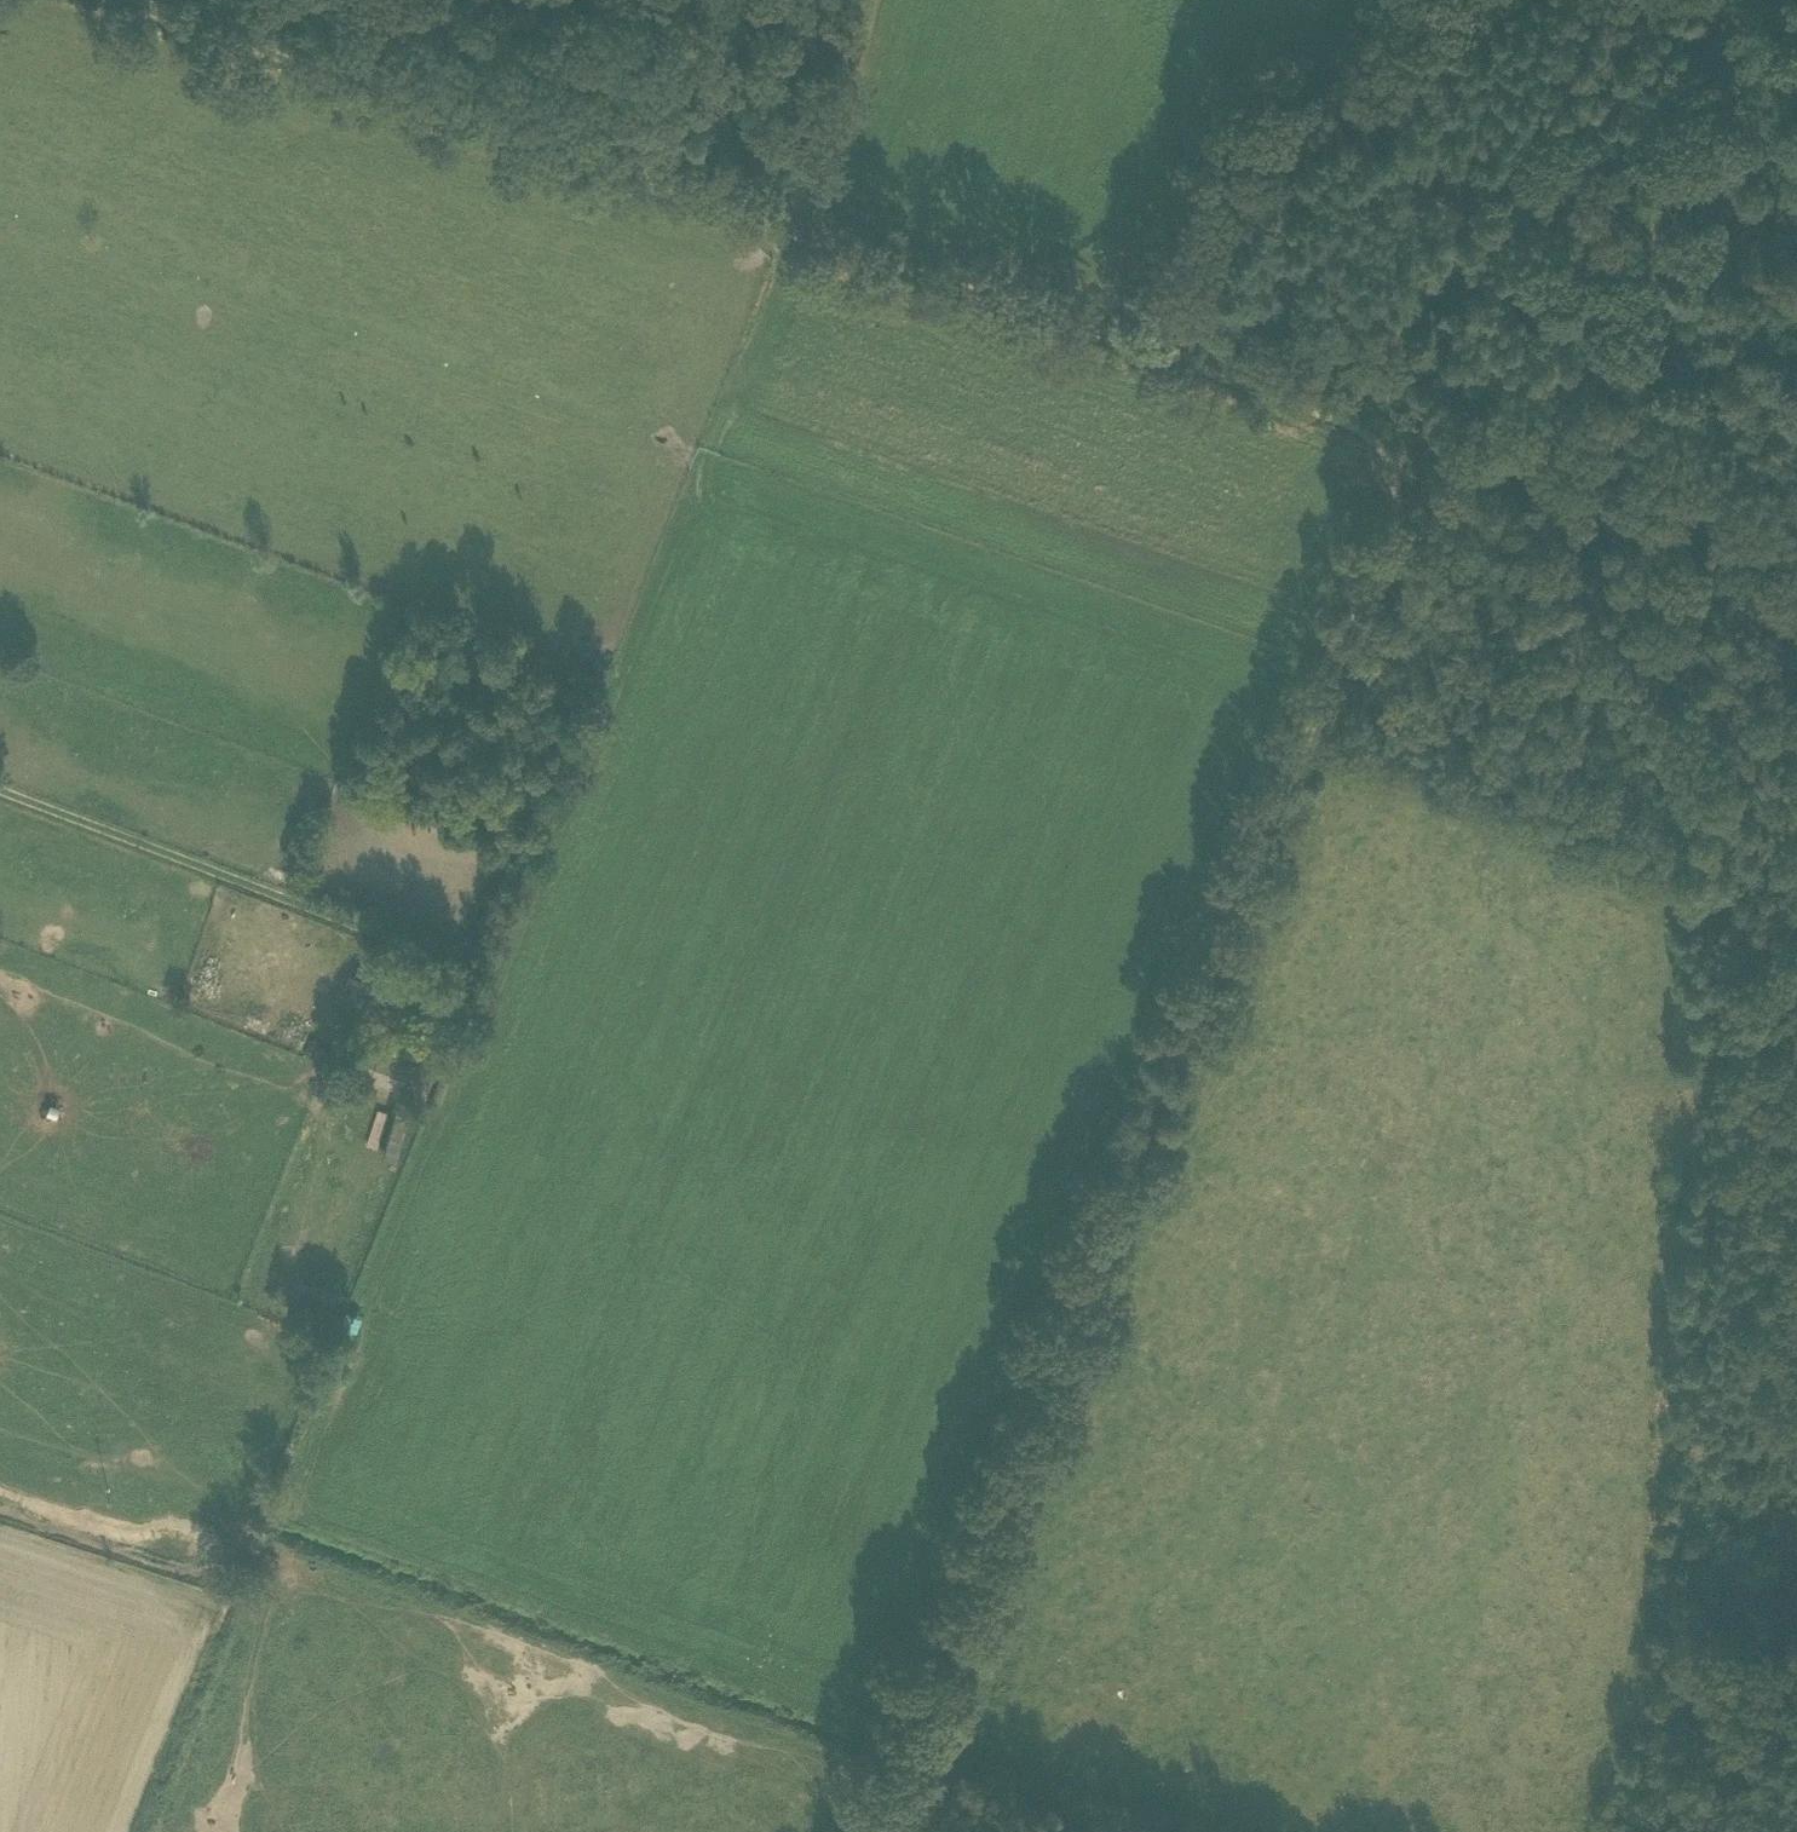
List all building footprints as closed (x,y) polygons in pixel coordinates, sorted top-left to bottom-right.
[(358,1072),(423,1095),(434,1066),(368,1042),(358,1072)]
